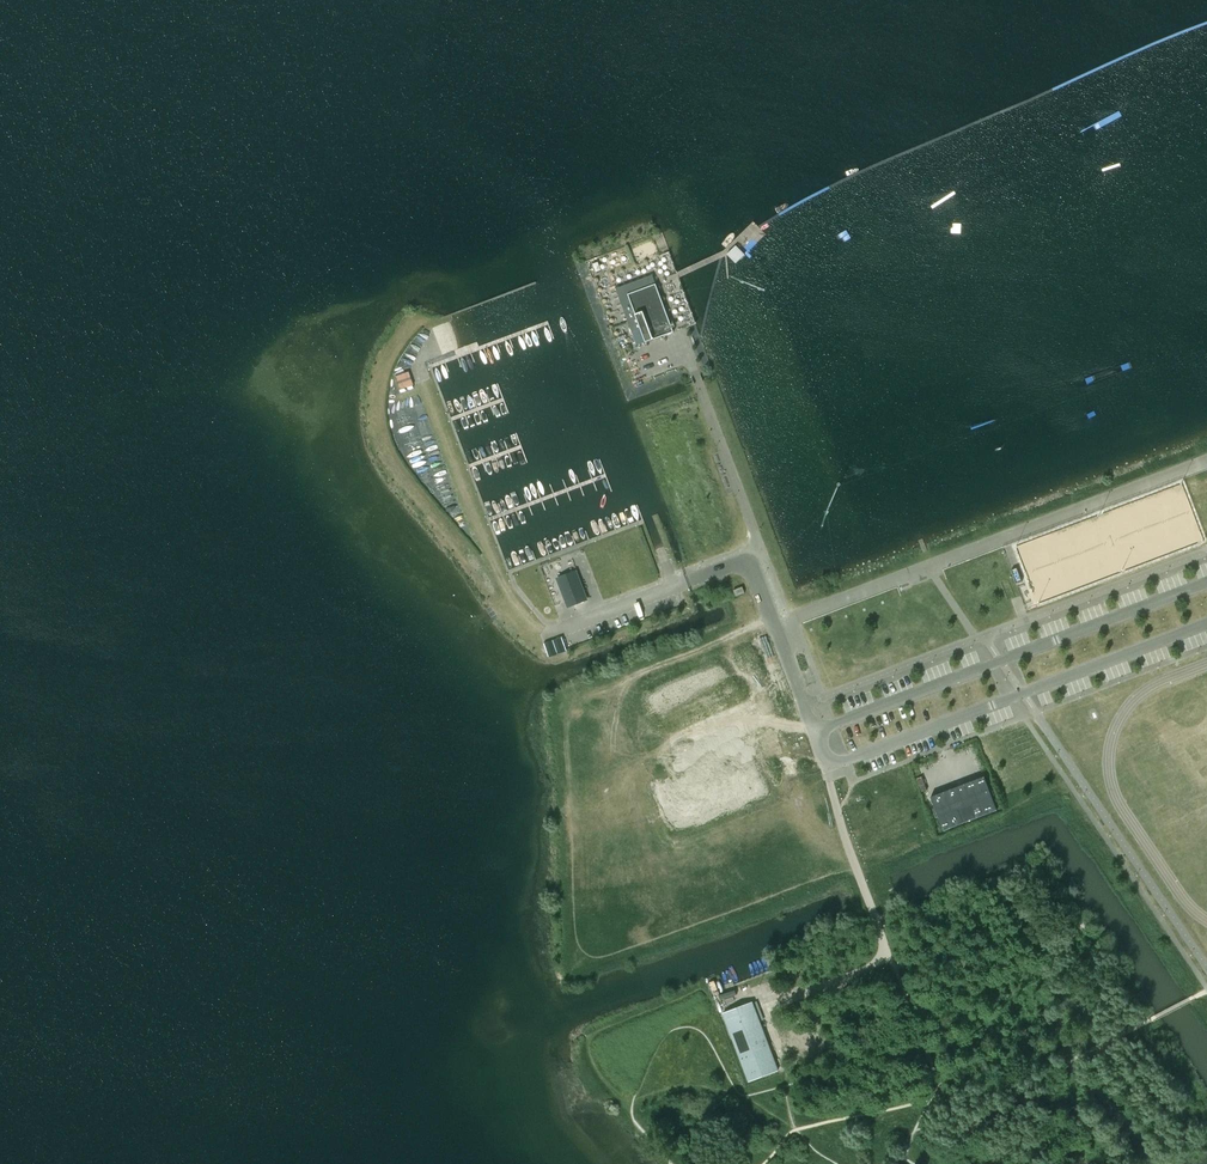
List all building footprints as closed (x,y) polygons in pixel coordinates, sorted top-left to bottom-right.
[(736,264),(745,255),(736,246),(727,255),(736,264)] [(631,330),(640,327),(633,308),(628,295),(656,284),(652,273),(615,287),(631,330)] [(674,332),(656,284),(628,295),(633,308),(640,327),(646,343),(674,332)] [(576,571),(558,577),(568,605),(586,598),(576,571)] [(744,593),(742,587),(734,591),(736,596),(744,593)] [(545,642),(549,654),(568,648),(564,636),(545,642)] [(984,777),(930,797),(943,831),(997,810),(984,777)] [(778,1070),(752,1003),(723,1014),(748,1081),(778,1070)]
